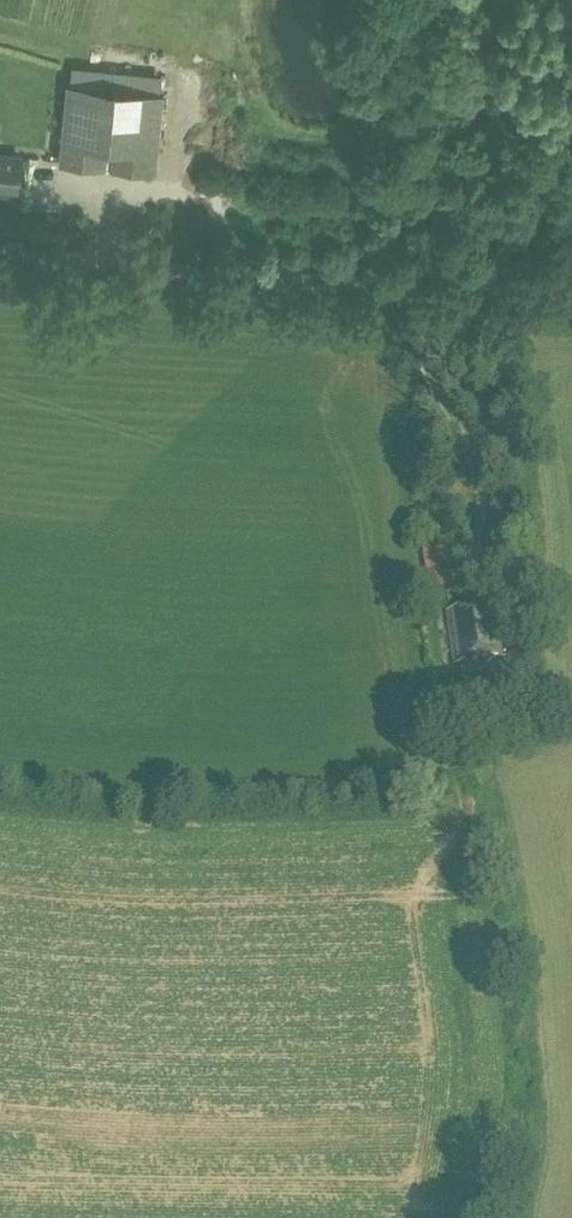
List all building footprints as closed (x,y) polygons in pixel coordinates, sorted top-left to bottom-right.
[(158,172),(166,91),(68,81),(60,162),(158,172)] [(22,156),(0,154),(0,186),(19,188),(22,156)] [(457,666),(503,658),(494,605),(448,612),(457,666)] [(512,680),(528,677),(525,659),(509,662),(512,680)]
